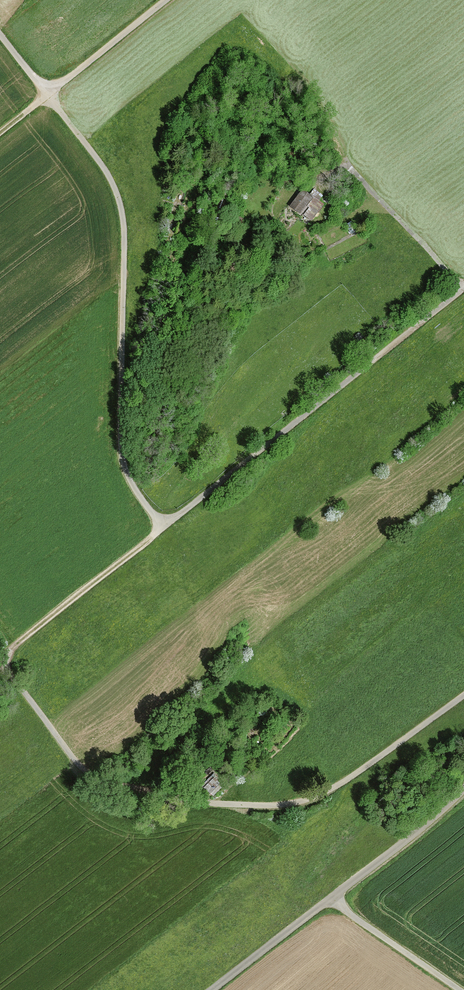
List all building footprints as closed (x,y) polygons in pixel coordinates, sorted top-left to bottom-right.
[(302,190),(289,206),(296,212),(309,196),(302,190)] [(319,204),(311,198),(307,203),(309,204),(300,215),(305,220),(319,204)] [(180,222),(184,205),(178,203),(176,212),(173,211),(169,224),(172,225),(174,220),(180,222)] [(212,791),(216,795),(222,789),(217,785),(212,791)]
